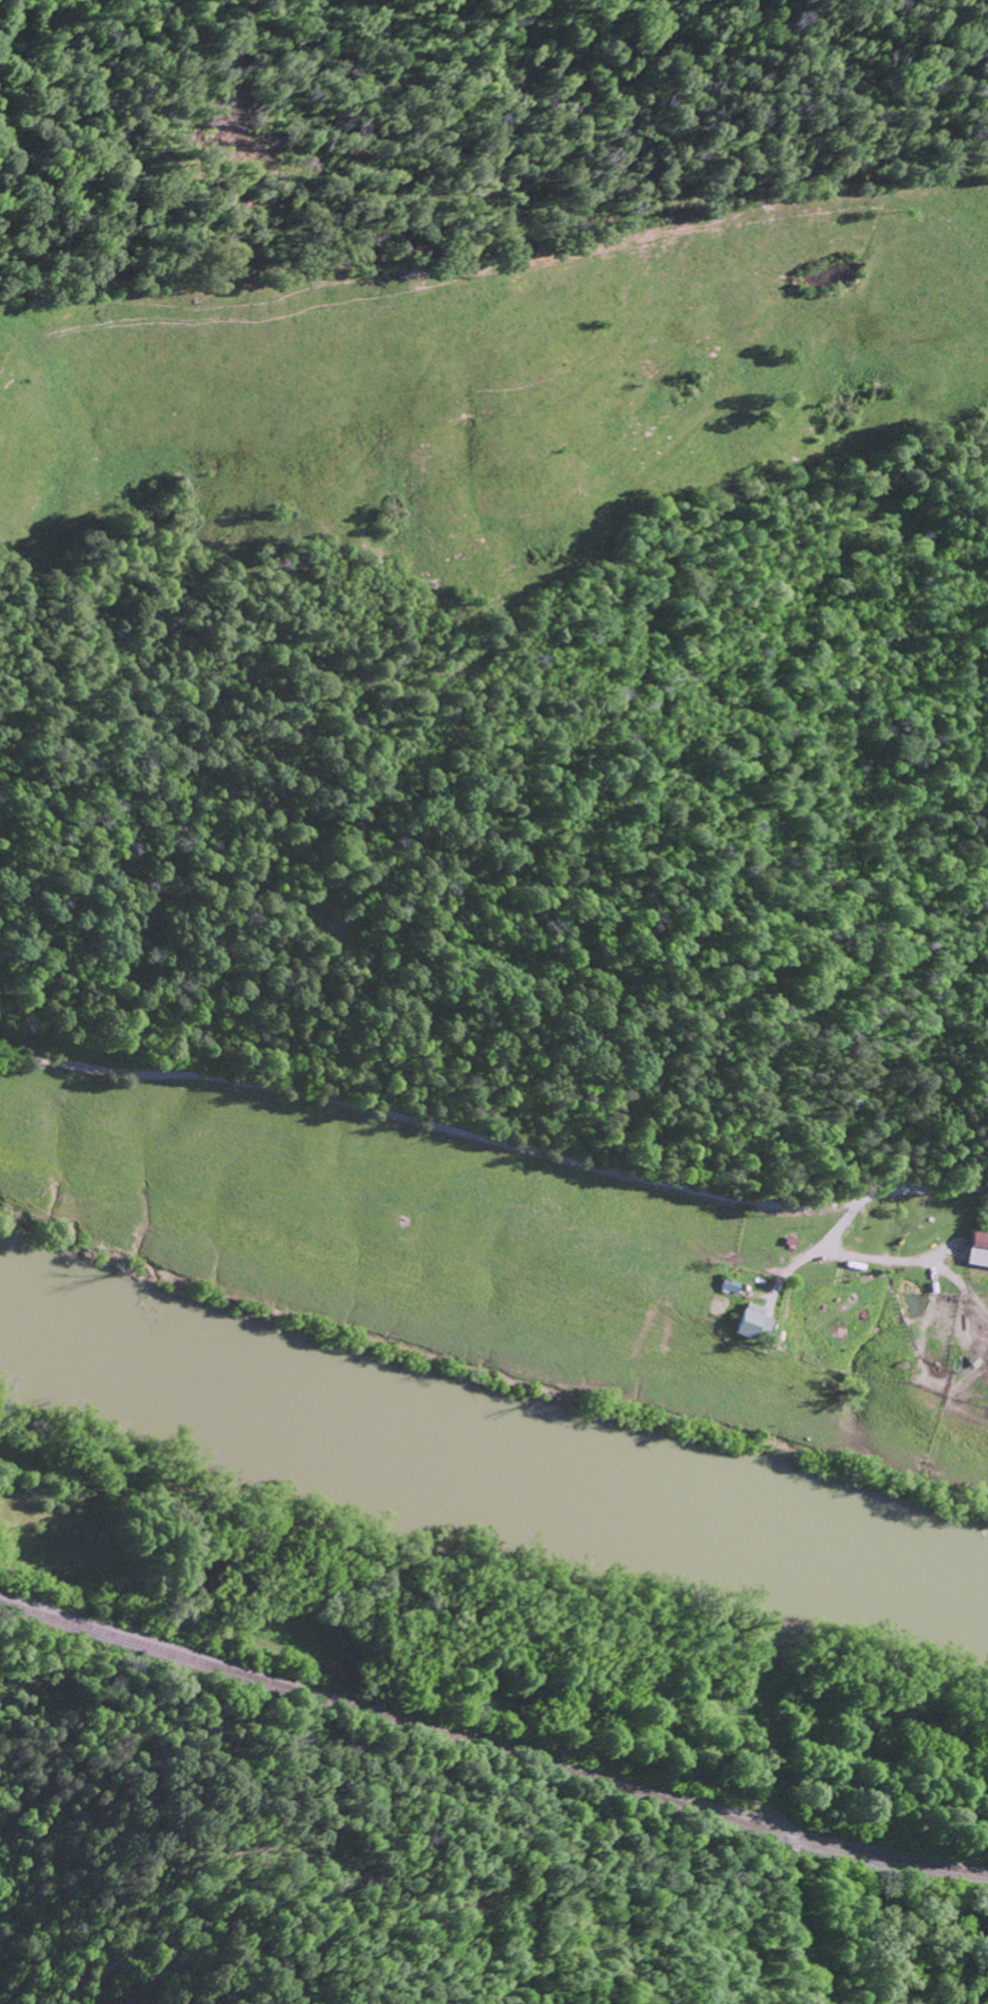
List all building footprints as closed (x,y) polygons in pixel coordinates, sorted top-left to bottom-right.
[(987,1267),(987,1226),(974,1224),(969,1264),(987,1267)] [(752,1340),(756,1328),(769,1332),(772,1319),(762,1316),(764,1308),(744,1301),(734,1334),(752,1340)]
